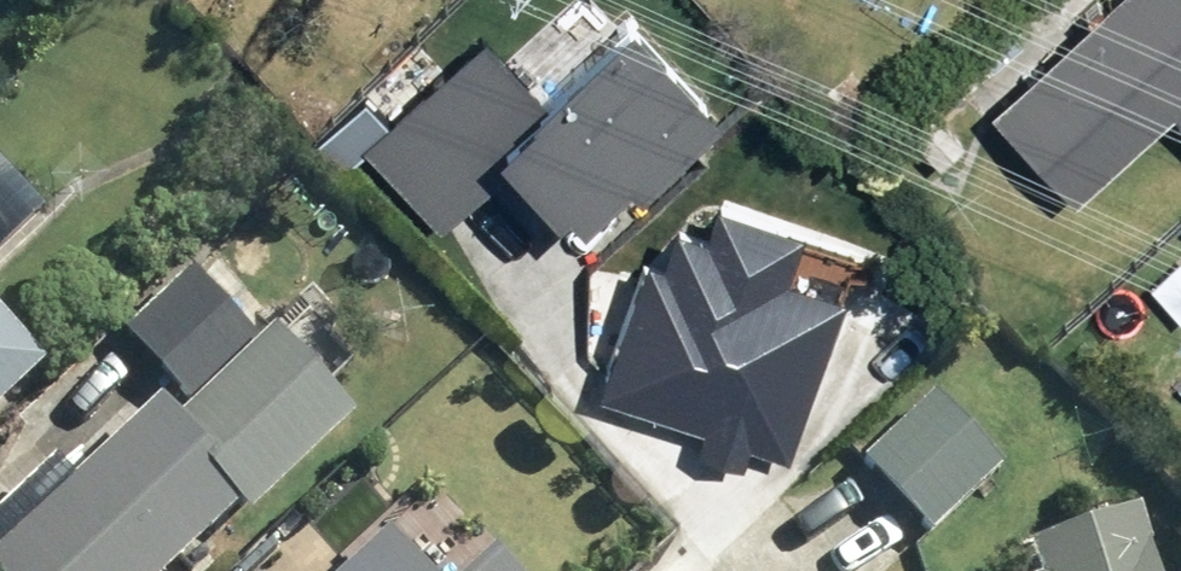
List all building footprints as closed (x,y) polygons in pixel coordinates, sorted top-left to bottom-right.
[(973,116),(1060,209),(1158,119),(1180,144),(1180,0),(1099,0),(973,116)] [(469,34),(346,151),(428,236),(491,176),(550,237),(603,187),(615,199),(699,119),(608,25),(531,98),(469,34)] [(42,182),(0,137),(0,220),(42,182)] [(624,274),(582,397),(778,464),(835,298),(749,269),(735,311),(624,274)] [(340,435),(192,275),(114,347),(164,400),(0,550),(0,570),(192,570),(340,435)] [(0,297),(0,405),(54,356),(0,297)] [(930,403),(854,470),(918,542),(995,475),(930,403)] [(436,478),(337,570),(524,570),(436,478)] [(1145,505),(1036,538),(1046,570),(1042,570),(1165,570),(1145,505)]
